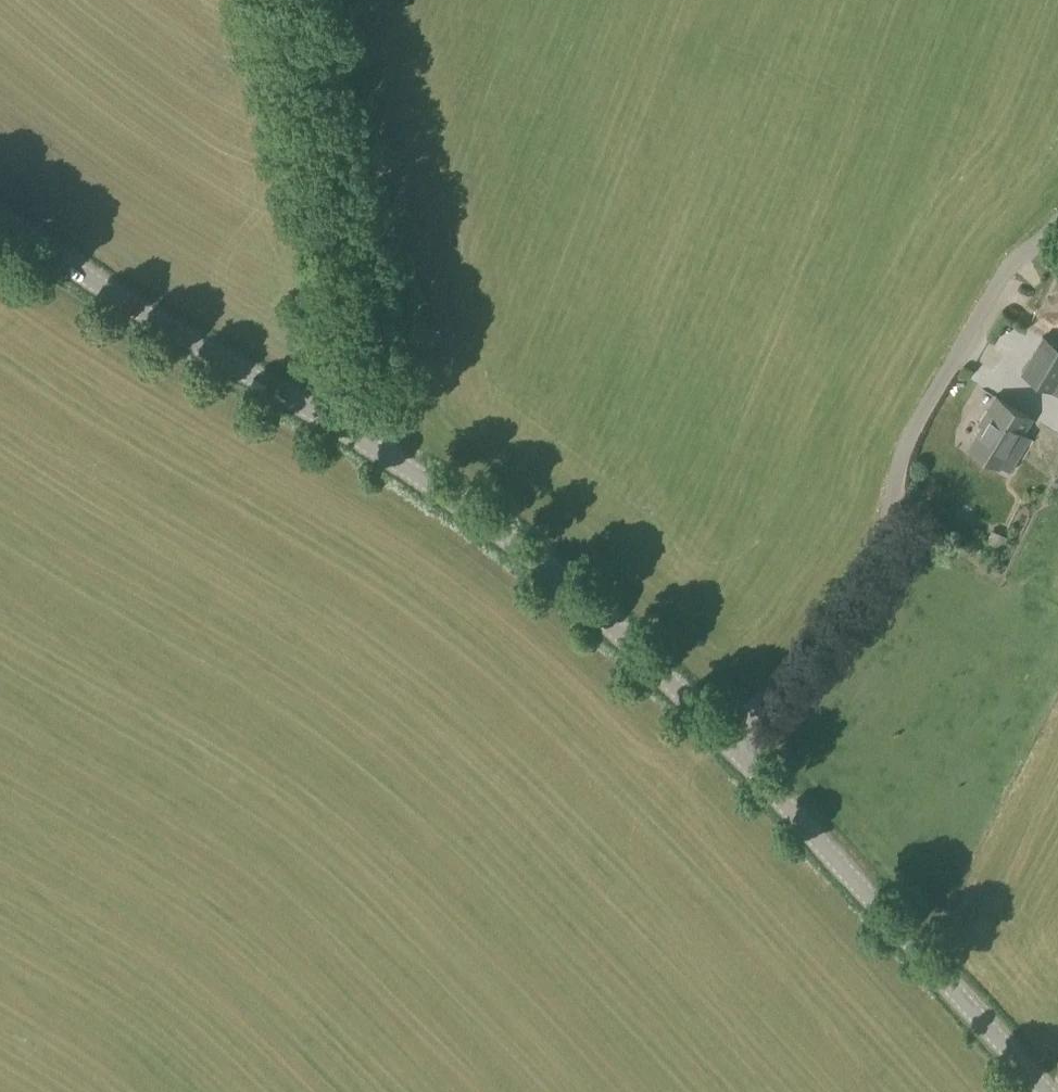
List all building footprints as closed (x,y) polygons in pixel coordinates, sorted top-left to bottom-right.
[(1043,337),(1022,374),(1052,392),(1057,395),(1057,346),(1043,337)] [(1011,472),(1032,438),(1024,434),(1033,419),(996,396),(987,412),(990,414),(969,449),(999,467),(1000,466),(1011,472)] [(730,710),(735,705),(730,700),(725,705),(730,710)]
